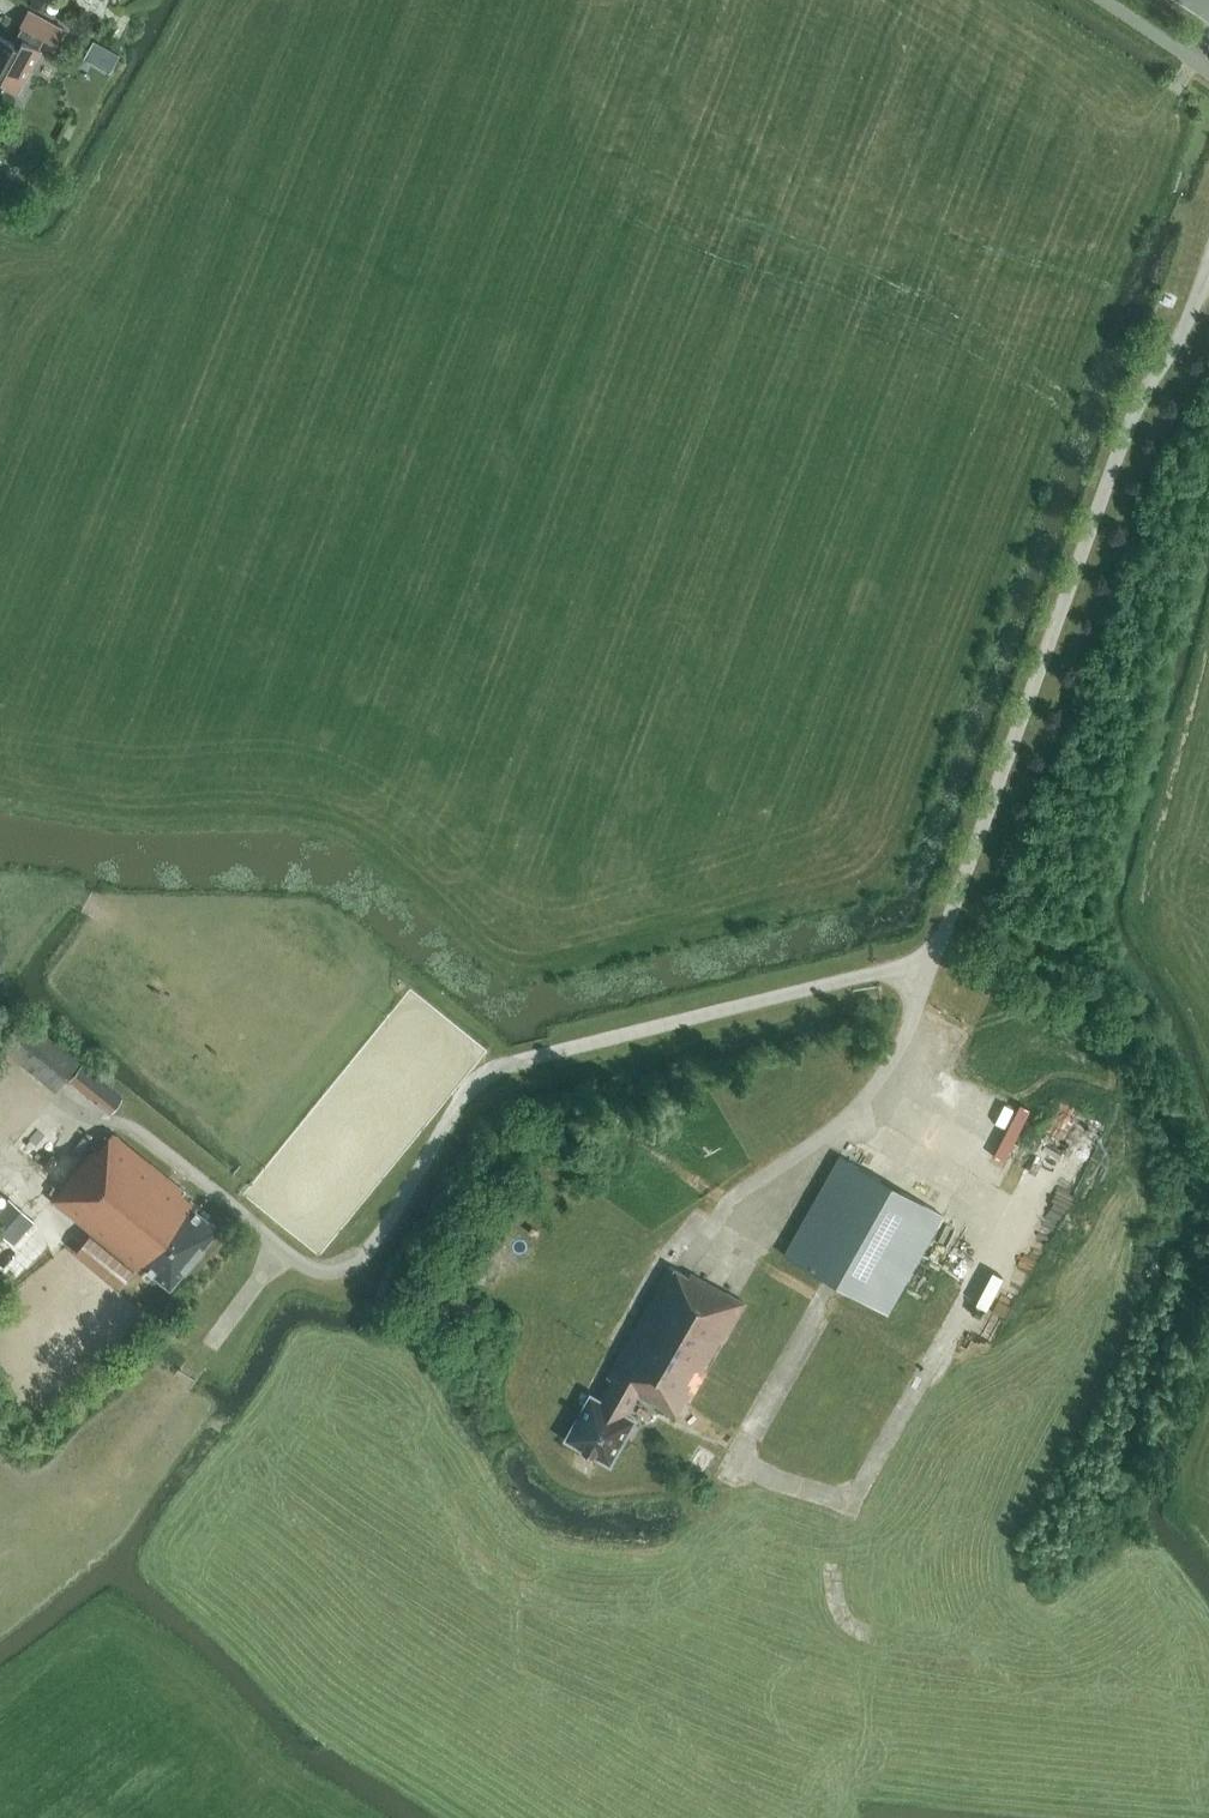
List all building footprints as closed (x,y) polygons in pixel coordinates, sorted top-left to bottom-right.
[(21,25),(28,29),(19,45),(0,35),(0,82),(2,83),(4,84),(15,90),(19,88),(41,48),(40,47),(45,38),(56,44),(64,29),(29,10),(21,25)] [(24,1013),(0,1043),(0,1045),(55,1090),(81,1059),(24,1013)] [(123,1099),(82,1065),(69,1080),(110,1114),(123,1099)] [(171,1286),(219,1227),(196,1208),(198,1206),(183,1193),(185,1190),(114,1131),(98,1150),(95,1147),(60,1189),(55,1185),(50,1191),(55,1195),(52,1199),(92,1231),(136,1267),(143,1273),(148,1267),(171,1286)] [(944,1214),(840,1155),(784,1254),(888,1313),(944,1214)] [(35,1219),(10,1197),(0,1209),(0,1231),(14,1243),(35,1219)] [(136,1267),(92,1231),(77,1249),(121,1285),(136,1267)] [(592,1395),(567,1437),(610,1462),(634,1419),(625,1414),(637,1393),(677,1416),(686,1400),(690,1402),(724,1342),(746,1303),(691,1272),(689,1276),(670,1265),(607,1376),(612,1379),(600,1400),(592,1395)]
